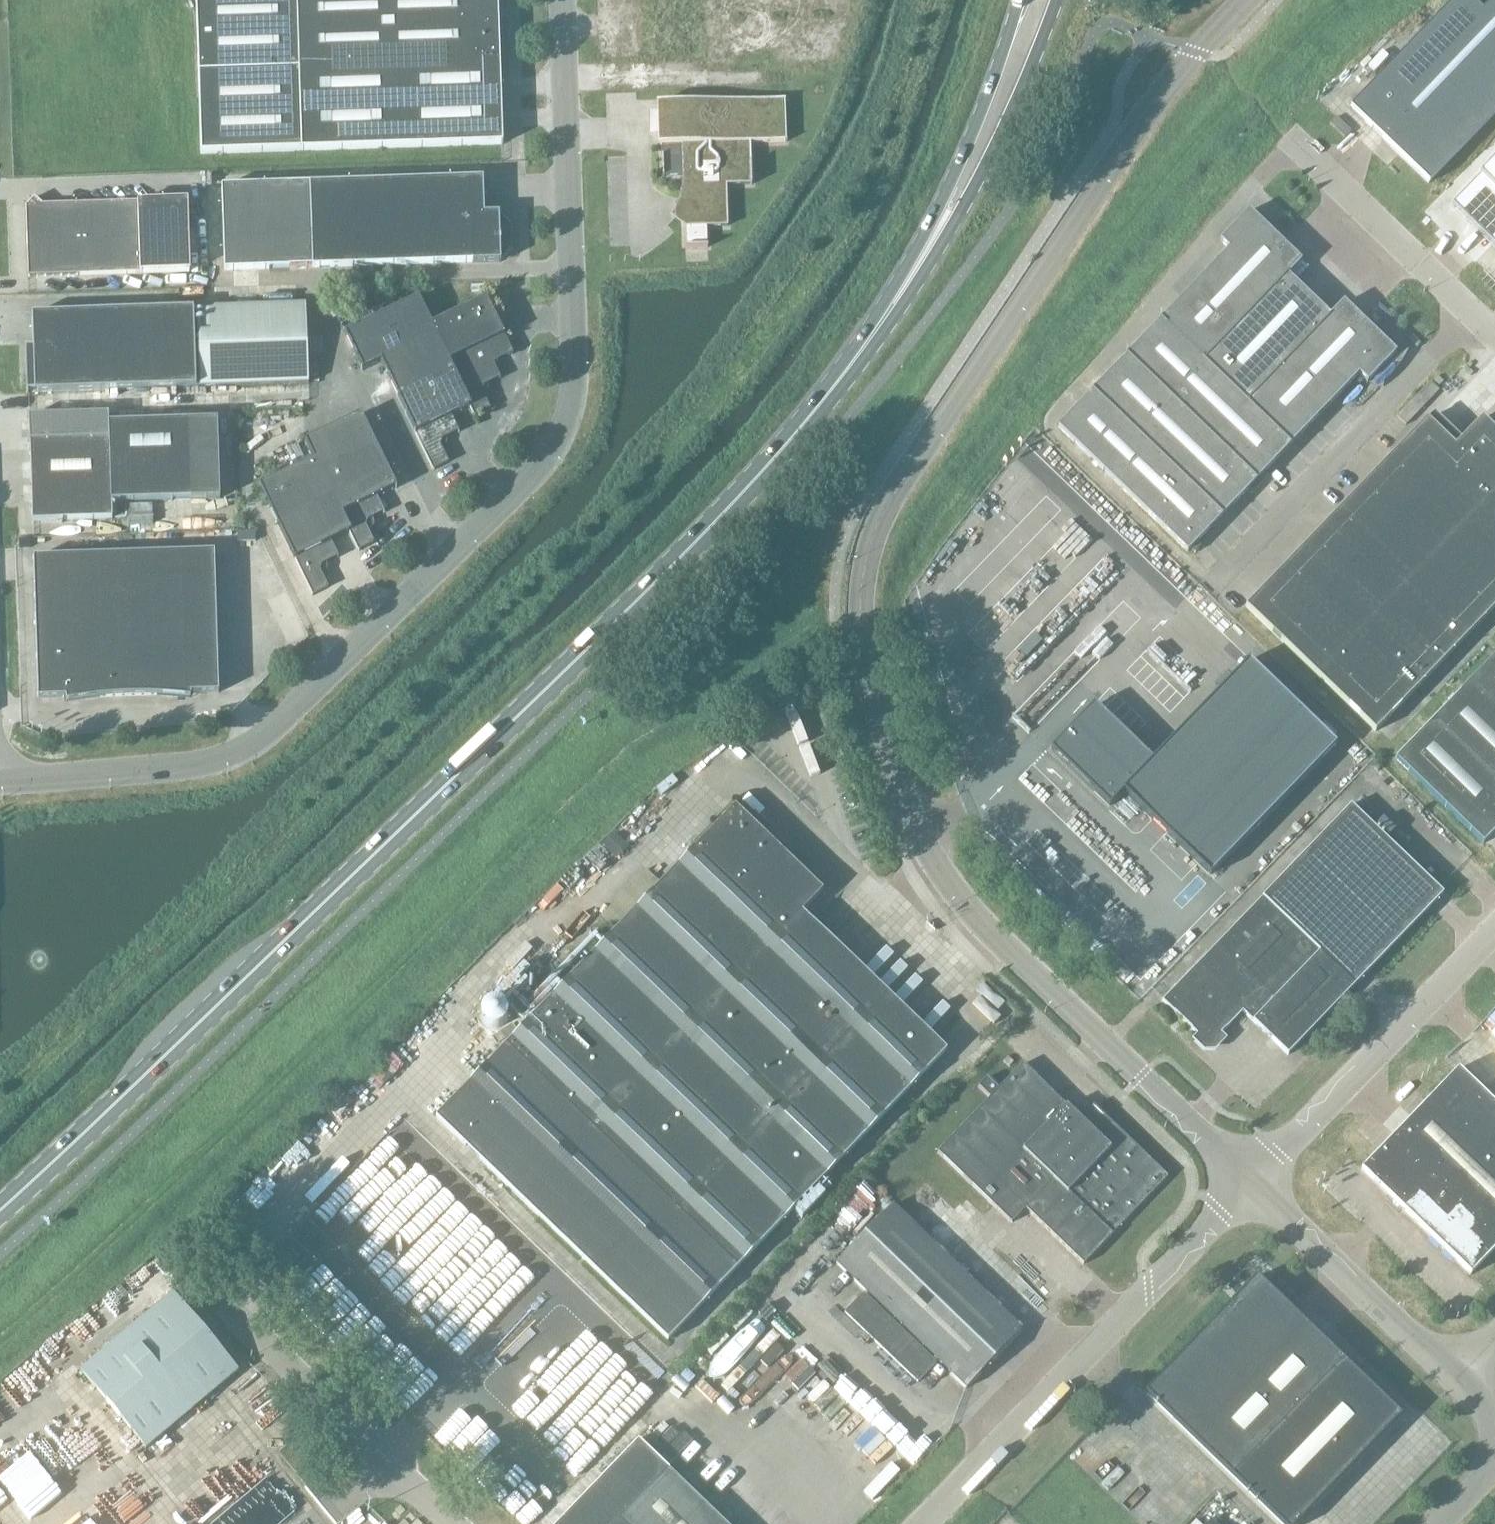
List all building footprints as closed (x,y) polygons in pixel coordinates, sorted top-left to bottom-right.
[(498,0),(196,0),(201,154),(503,144),(498,0)] [(701,69),(854,65),(853,0),(700,0),(701,69)] [(1482,11),(1470,0),(1453,0),(1350,108),(1428,183),(1494,114),(1494,0),(1492,0),(1482,11)] [(685,248),(707,247),(706,227),(727,226),(725,185),(751,184),(750,142),(786,141),(784,99),(660,104),(662,177),(683,176),(684,206),(680,206),(676,214),(684,218),(685,248)] [(1478,176),(1479,177),(1494,192),(1494,159),(1478,176)] [(1494,248),(1494,192),(1479,177),(1451,205),(1494,248)] [(483,214),(482,179),(221,187),(225,271),(500,262),(512,250),(511,226),(498,214),(483,214)] [(29,277),(190,272),(188,200),(43,205),(35,198),(27,206),(26,206),(29,277)] [(1231,253),(1130,357),(1060,429),(1188,553),(1191,550),(1195,553),(1201,546),(1198,543),(1249,491),(1252,494),(1268,477),(1265,473),(1358,378),(1365,384),(1394,355),(1385,346),(1391,340),(1378,328),(1372,334),(1344,307),(1330,321),(1286,279),(1301,264),(1268,232),(1274,227),(1271,224),(1262,215),(1256,221),(1249,213),(1220,242),(1231,253)] [(344,332),(363,370),(380,361),(433,470),(449,462),(441,445),(442,440),(459,431),(452,416),(470,408),(474,417),(490,409),(482,392),(484,386),(500,378),(493,363),(513,353),(486,298),(432,323),(418,296),(344,332)] [(209,308),(210,332),(198,333),(200,388),(308,384),(305,304),(209,308)] [(27,393),(28,393),(28,392),(196,386),(194,309),(32,314),(33,348),(27,348),(27,347),(25,347),(27,393)] [(29,417),(27,417),(27,418),(29,418),(30,440),(28,440),(28,441),(30,441),(32,507),(30,507),(30,508),(32,508),(33,521),(61,520),(61,522),(63,522),(62,520),(113,519),(112,502),(192,499),(220,498),(217,419),(189,420),(109,423),(108,414),(29,417)] [(377,497),(397,487),(361,415),(306,442),(315,459),(260,486),(296,559),(313,595),(328,587),(318,567),(339,557),(332,542),(350,533),(358,551),(374,543),(363,522),(384,512),(377,497)] [(1481,419),(1454,448),(1426,421),(1244,610),(1375,735),(1494,610),(1494,432),(1481,419)] [(238,543),(258,542),(258,529),(238,530),(238,543)] [(214,552),(34,558),(38,698),(219,692),(214,552)] [(1113,581),(1121,572),(1106,558),(1098,567),(1113,581)] [(1058,606),(1073,621),(1104,592),(1089,577),(1058,606)] [(1430,723),(1396,759),(1483,843),(1494,831),(1494,656),(1430,723)] [(1094,704),(1051,749),(1109,805),(1123,791),(1210,875),(1335,745),(1247,661),(1153,760),(1094,704)] [(1351,805),(1163,1001),(1195,1032),(1223,1031),(1243,1011),(1288,1055),(1443,893),(1439,889),(1386,838),(1395,829),(1383,818),(1374,827),(1351,805)] [(735,806),(436,1117),(668,1341),(947,1051),(802,912),(823,890),(735,806)] [(946,1017),(953,1006),(938,996),(931,1007),(946,1017)] [(1023,1064),(1018,1069),(998,1090),(986,1078),(978,1087),(990,1097),(937,1152),(1011,1223),(1025,1209),(1084,1265),(1167,1177),(1093,1106),(1081,1119),(1023,1064)] [(1379,1152),(1362,1169),(1471,1275),(1494,1250),(1494,1105),(1458,1070),(1379,1152)] [(1020,1331),(891,1209),(837,1265),(966,1388),(1020,1331)] [(1350,1366),(1256,1277),(1145,1393),(1282,1523),(1297,1523),(1401,1415),(1350,1366)] [(83,1368),(148,1446),(241,1369),(177,1291),(83,1368)] [(863,1293),(844,1313),(917,1383),(936,1363),(863,1293)] [(797,1408),(820,1429),(840,1407),(849,1416),(857,1408),(791,1345),(785,1351),(805,1370),(790,1386),(805,1400),(797,1408)] [(620,1521),(668,1471),(637,1442),(559,1523),(624,1523),(620,1521)] [(668,1471),(620,1521),(624,1523),(723,1523),(668,1471)] [(49,1523),(69,1523),(61,1514),(49,1523)]
